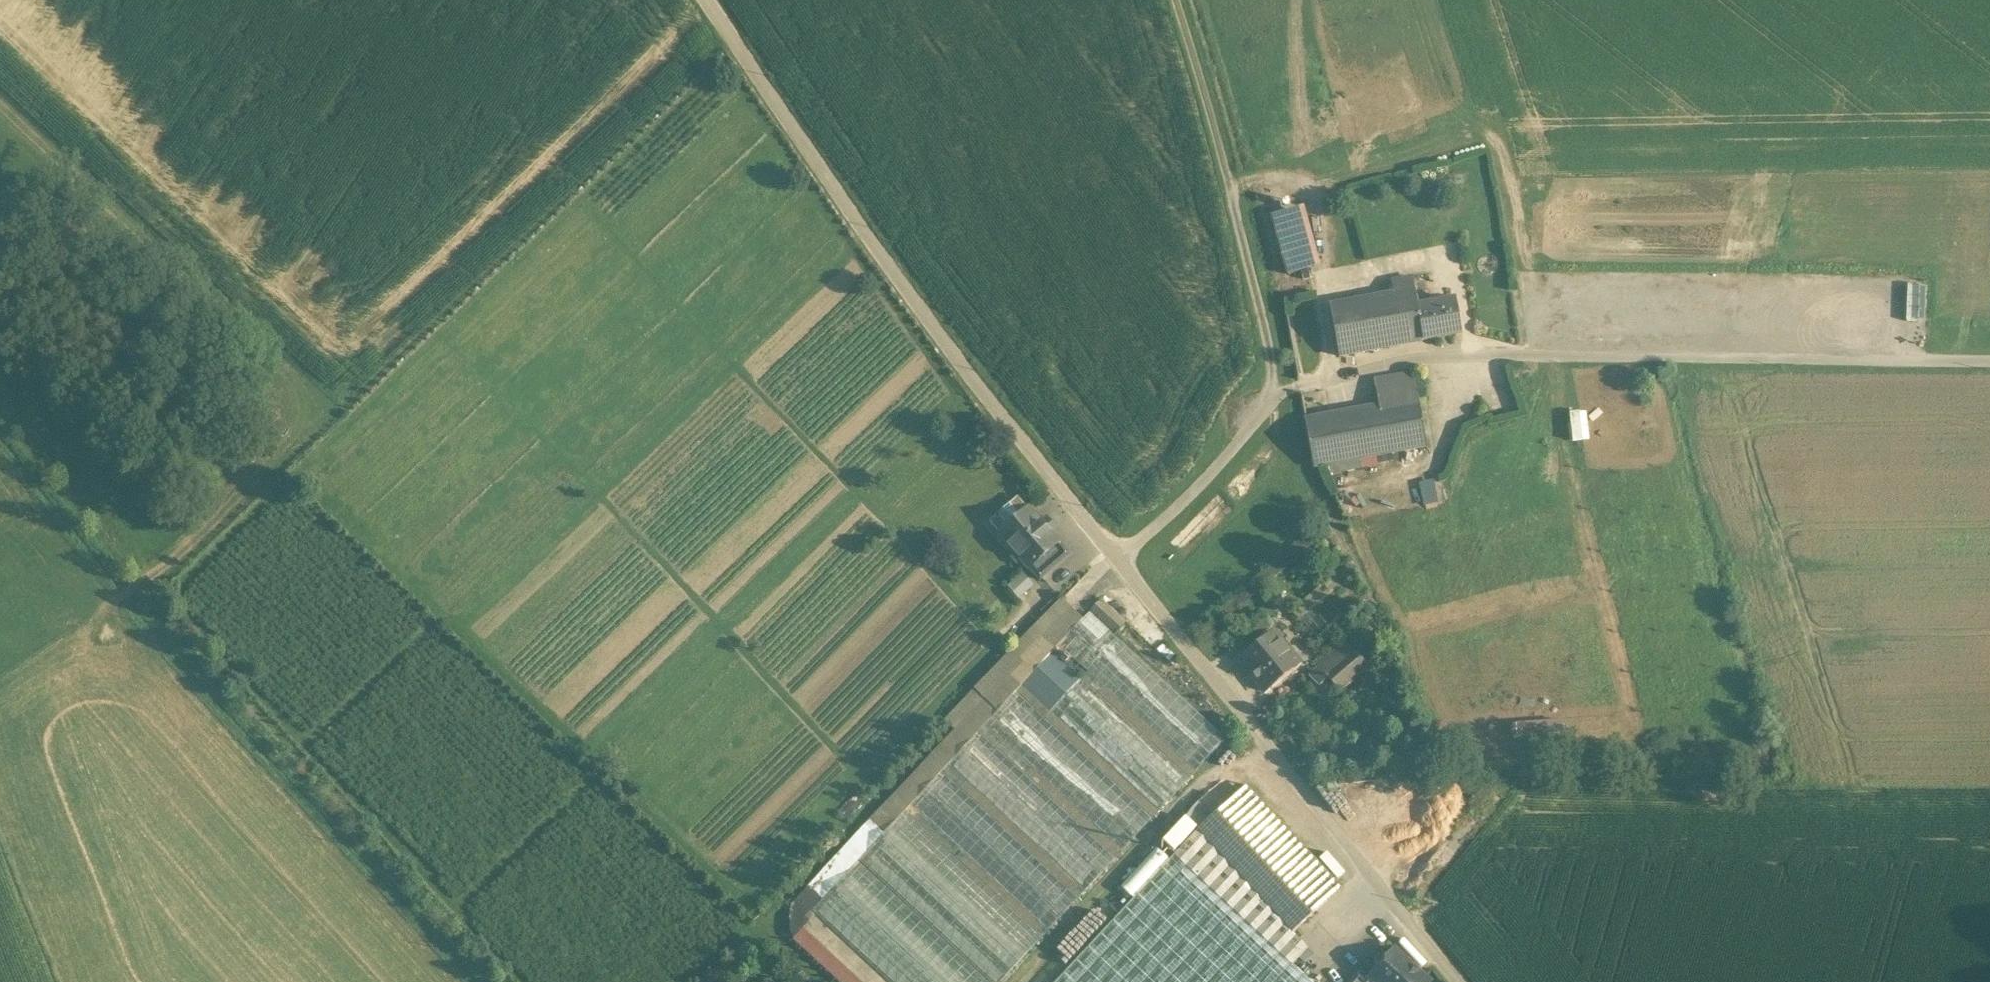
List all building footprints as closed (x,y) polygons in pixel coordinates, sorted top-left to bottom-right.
[(1304,207),(1273,215),(1289,275),(1320,266),(1304,207)] [(1413,278),(1391,282),(1394,295),(1365,300),(1374,350),(1404,344),(1404,339),(1422,336),(1423,341),(1462,334),(1456,300),(1418,307),(1413,278)] [(1908,283),(1907,319),(1921,319),(1922,284),(1908,283)] [(1365,300),(1330,306),(1339,356),(1374,350),(1365,300)] [(1413,373),(1374,380),(1380,407),(1305,420),(1314,467),(1427,447),(1413,373)] [(1421,482),(1425,503),(1438,501),(1434,480),(1421,482)] [(1029,507),(999,534),(1029,569),(1060,543),(1029,507)] [(1060,543),(1029,569),(1040,581),(1070,555),(1060,543)] [(1235,590),(1242,599),(1296,554),(1289,546),(1235,590)] [(1020,597),(1035,583),(1023,570),(1008,584),(1020,597)] [(1326,578),(1289,606),(1315,641),(1352,613),(1326,578)] [(1125,624),(1100,601),(1091,610),(1116,633),(1125,624)] [(793,904),(793,940),(842,981),(887,981),(812,913),(1083,620),(1071,608),(793,904)] [(812,913),(887,981),(1002,981),(1227,739),(1090,612),(1083,620),(812,913)] [(1220,637),(1239,661),(1269,636),(1250,613),(1220,637)] [(1125,624),(1116,633),(1164,679),(1182,660),(1156,636),(1148,645),(1125,624)] [(1269,636),(1239,661),(1265,692),(1300,664),(1274,632),(1269,636)] [(1367,667),(1344,641),(1311,676),(1320,686),(1328,677),(1340,690),(1367,667)] [(1232,770),(1198,801),(1212,817),(1234,796),(1246,785),(1232,770)] [(1329,899),(1234,796),(1212,817),(1198,830),(1293,933),(1329,899)] [(1182,816),(1198,830),(1212,817),(1198,801),(1182,816)] [(1176,853),(1198,830),(1182,816),(1161,839),(1176,853)] [(1198,830),(1176,853),(1168,862),(1135,897),(1056,981),(1311,981),(1292,965),(1308,949),(1293,933),(1198,830)] [(1153,847),(1120,883),(1135,897),(1168,862),(1153,847)] [(1365,981),(1358,975),(1351,981),(1428,981),(1427,980),(1395,950),(1365,981)]
